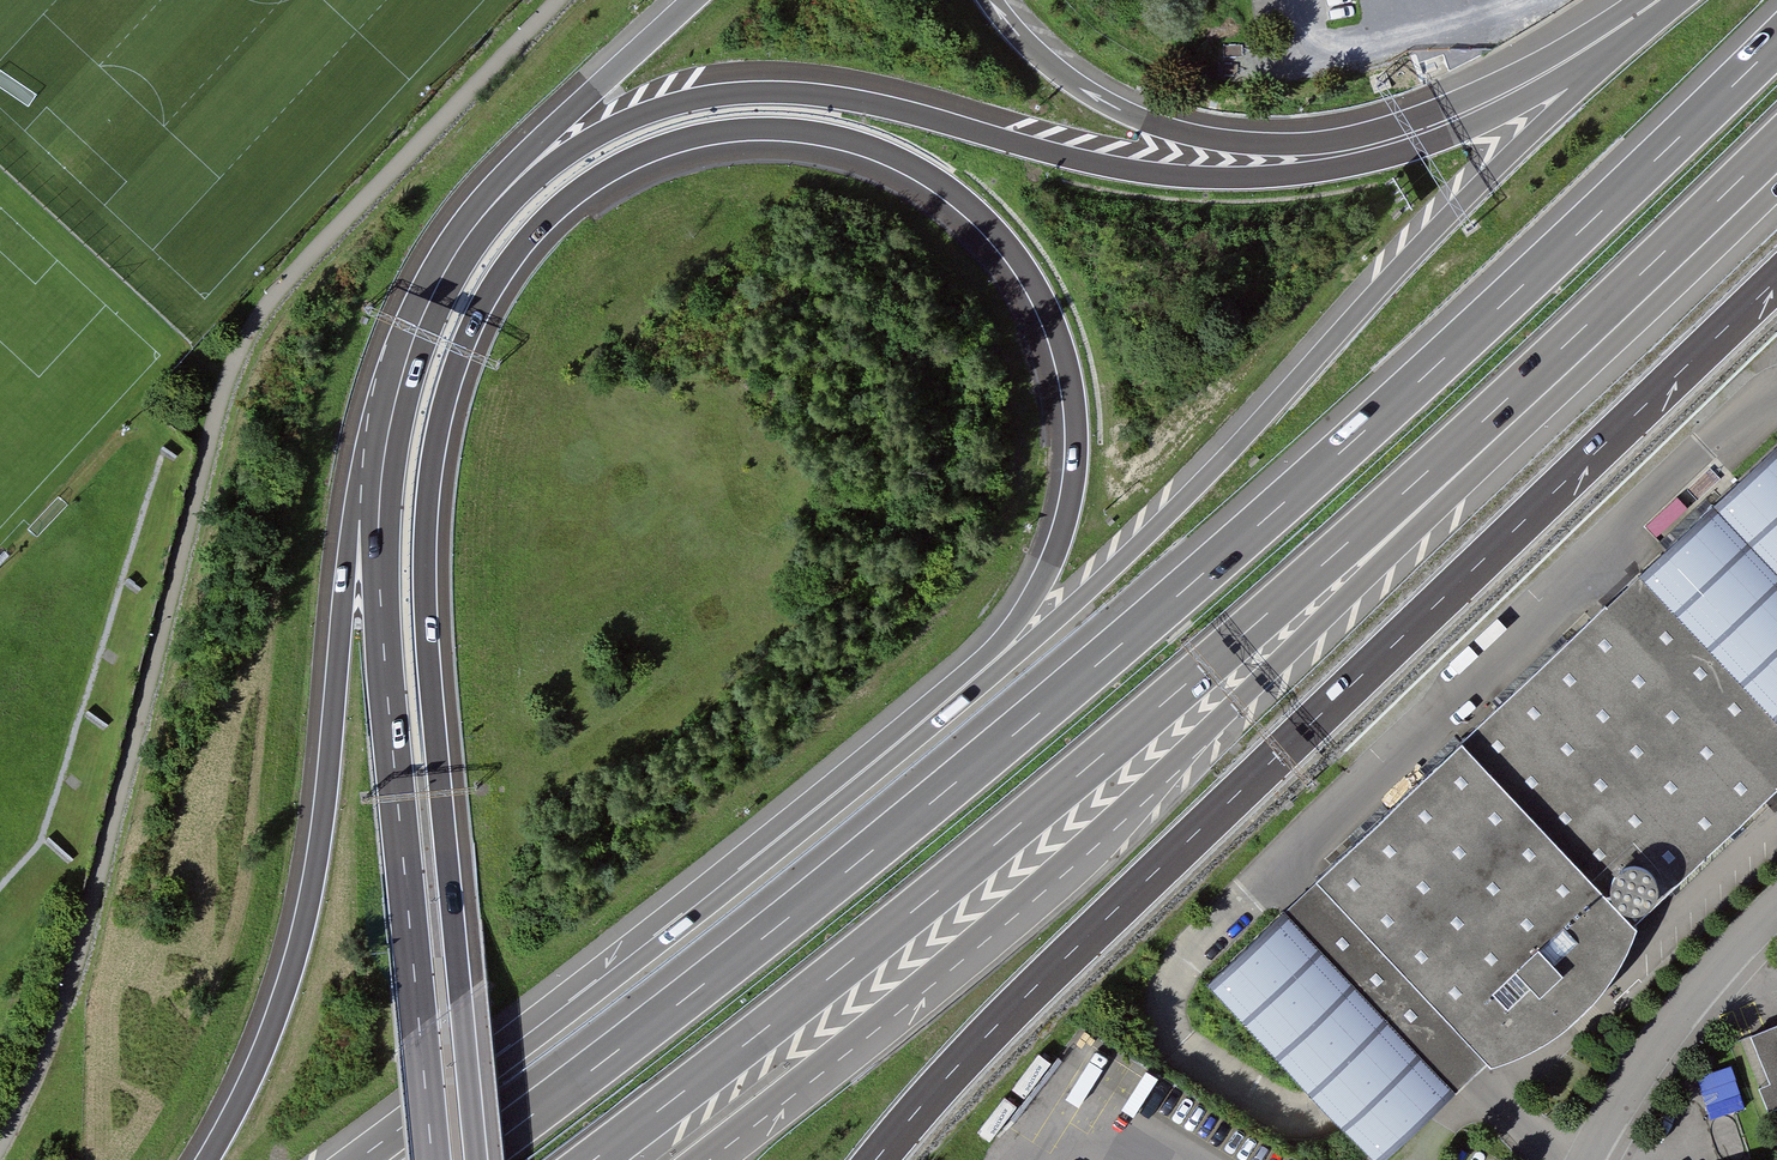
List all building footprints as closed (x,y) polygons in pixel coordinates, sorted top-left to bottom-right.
[(1209,982),(1379,1158),(1488,1057),(1540,1037),(1587,1001),(1616,962),(1640,918),(1776,779),(1776,445),(1209,982)] [(1750,1041),(1776,1109),(1776,1030),(1750,1041)]
